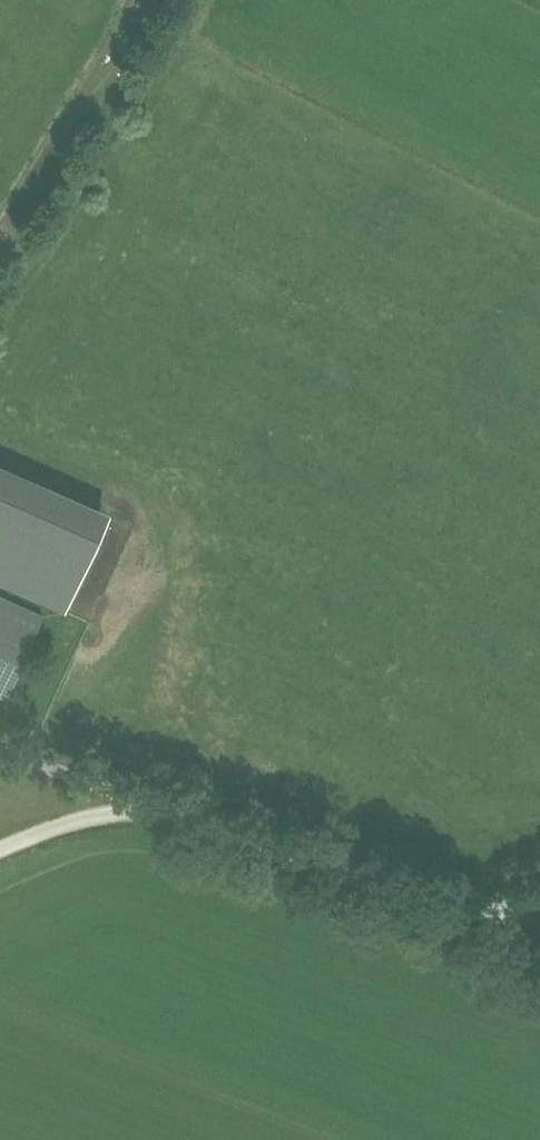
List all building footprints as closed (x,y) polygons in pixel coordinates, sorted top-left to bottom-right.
[(66,612),(101,528),(0,483),(0,583),(66,612)] [(0,596),(0,693),(8,697),(44,615),(0,596)]
